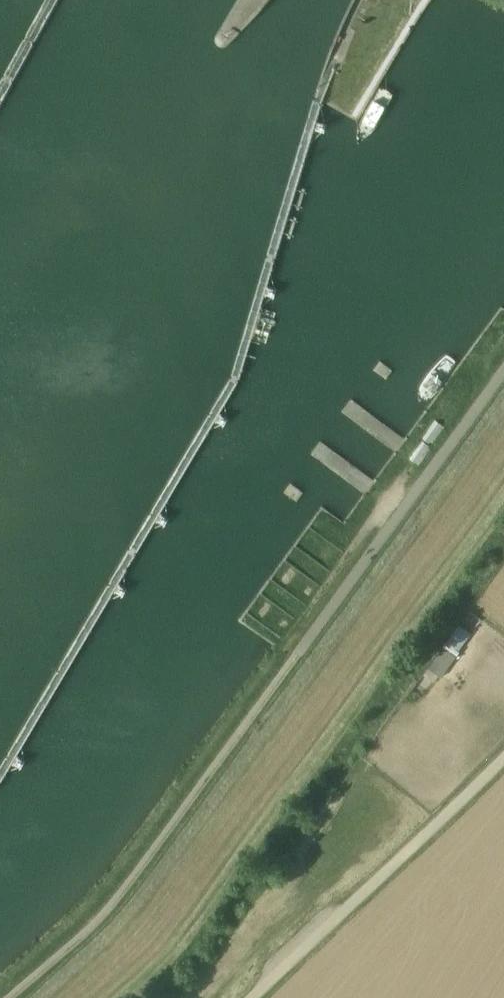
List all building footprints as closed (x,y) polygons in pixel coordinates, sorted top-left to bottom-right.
[(424,673),(437,681),(470,631),(458,623),(424,673)]
